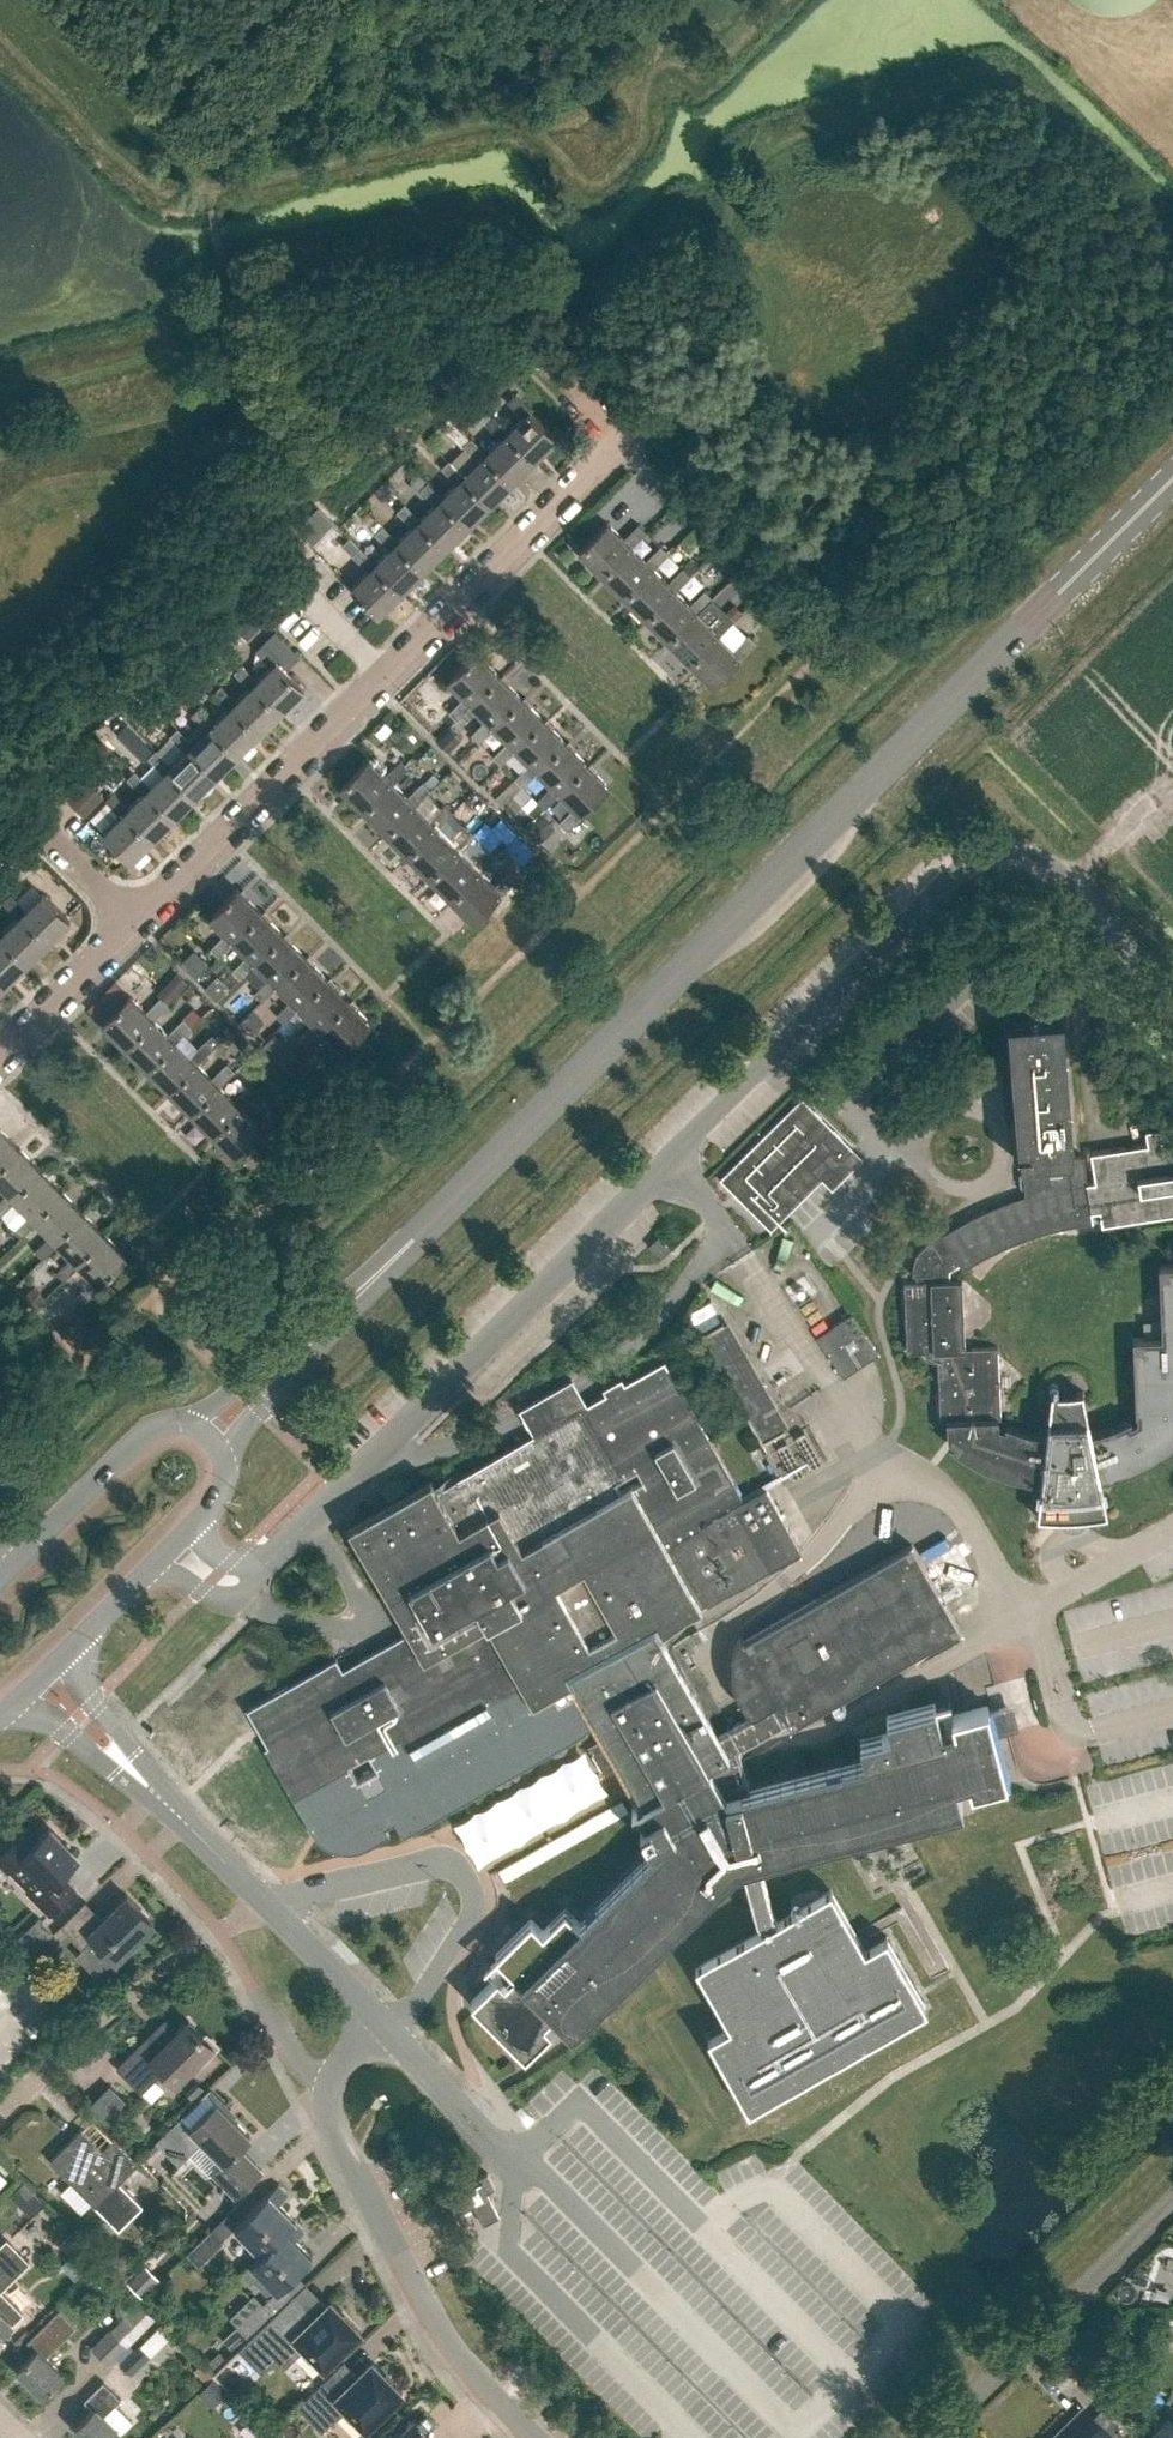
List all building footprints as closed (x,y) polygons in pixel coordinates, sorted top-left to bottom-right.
[(1078,1),(1089,6),(1101,9),(1113,10),(1126,9),(1137,5),(1147,0),(1077,0),(1078,1)] [(535,461),(557,438),(530,410),(532,408),(517,393),(509,401),(523,416),(509,430),(507,432),(535,461)] [(466,403),(474,411),(481,404),(473,396),(466,403)] [(472,420),(464,411),(455,420),(464,429),(472,420)] [(513,482),(535,461),(507,432),(509,430),(495,415),(486,423),(501,438),(487,452),(485,454),(513,482)] [(450,417),(443,424),(460,441),(467,434),(450,417)] [(491,504),(513,482),(485,454),(487,452),(473,437),(465,445),(479,460),(465,474),(463,476),(491,504)] [(468,526),(491,504),(463,476),(465,474),(450,459),(442,467),(457,482),(443,496),(441,498),(468,526)] [(446,548),(468,526),(441,498),(443,496),(428,481),(419,489),(434,504),(420,518),(418,520),(446,548)] [(424,570),(446,548),(418,520),(420,518),(406,503),(397,511),(412,526),(398,539),(396,541),(424,570)] [(687,520),(694,527),(703,518),(696,511),(687,520)] [(375,533),(382,526),(375,518),(367,526),(374,534),(375,533)] [(580,550),(602,572),(630,545),(632,546),(647,531),(639,523),(624,538),(608,522),(580,550)] [(402,592),(424,570),(396,541),(398,539),(383,525),(382,526),(375,533),(389,548),(375,562),(374,563),(402,592)] [(334,570),(355,550),(336,531),(315,551),(334,570)] [(646,560),(632,546),(630,545),(602,572),(624,594),(653,566),(654,568),(669,553),(661,545),(646,560)] [(380,614),(402,592),(374,563),(375,562),(361,547),(353,555),(367,570),(351,585),(380,614)] [(668,582),(654,568),(653,566),(624,594),(646,616),(674,588),(677,590),(692,576),(683,567),(668,582)] [(691,605),(677,590),(674,588),(646,616),(668,638),(696,610),(698,612),(713,598),(705,590),(691,605)] [(759,601),(748,613),(759,623),(769,610),(759,601)] [(713,627),(698,612),(696,610),(668,638),(690,660),(718,632),(721,634),(735,620),(728,612),(713,627)] [(304,688),(286,670),(300,656),(275,632),(256,650),(271,666),(258,679),(255,682),(282,710),(304,688)] [(742,657),(757,642),(749,634),(734,648),(721,634),(718,632),(690,660),(712,683),(739,656),(742,657)] [(472,702),(500,674),(478,652),(449,680),(465,697),(450,712),(458,720),(474,704),(472,702)] [(174,661),(164,670),(174,682),(185,673),(174,661)] [(255,682),(258,679),(243,664),(235,671),(250,687),(236,700),(233,703),(261,731),(282,710),(255,682)] [(494,725),(522,697),(500,674),(472,702),(474,704),(487,718),(472,733),(479,741),(495,726),(494,725)] [(233,703),(236,700),(221,685),(213,693),(228,708),(215,721),(212,725),(239,753),(261,731),(233,703)] [(515,747),(544,719),(522,697),(494,725),(495,726),(509,740),(494,756),(502,764),(517,749),(515,747)] [(212,725),(215,721),(200,706),(192,714),(207,729),(193,743),(190,746),(218,774),(239,753),(212,725)] [(160,725),(170,735),(178,727),(168,717),(160,725)] [(537,769),(566,741),(544,719),(515,747),(517,749),(531,763),(516,779),(523,786),(525,785),(539,771),(537,769)] [(190,746),(193,743),(178,727),(170,735),(185,751),(172,764),(169,767),(197,795),(218,774),(190,746)] [(462,738),(451,727),(438,740),(449,751),(462,738)] [(414,742),(406,734),(396,743),(405,752),(414,742)] [(149,756),(156,750),(144,738),(133,749),(145,760),(149,756)] [(559,791),(587,763),(566,741),(537,769),(539,771),(553,785),(538,801),(546,809),(561,793),(559,791)] [(169,767),(172,764),(157,749),(156,750),(149,756),(164,772),(150,785),(147,788),(175,816),(197,795),(169,767)] [(386,774),(370,758),(342,786),(364,809),(392,781),(394,782),(409,768),(401,760),(386,774)] [(582,813),(610,786),(587,763),(559,791),(561,793),(575,807),(559,823),(567,831),(584,815),(582,813)] [(465,780),(454,769),(443,781),(454,791),(465,780)] [(147,788),(150,785),(135,770),(127,778),(143,793),(129,806),(126,809),(154,837),(175,816),(147,788)] [(104,791),(89,777),(70,797),(85,811),(104,791)] [(407,796),(394,782),(392,781),(364,809),(386,831),(414,803),(416,804),(431,790),(422,781),(407,796)] [(533,793),(525,785),(523,786),(514,795),(522,803),(533,793)] [(126,809),(129,806),(114,791),(106,799),(121,814),(104,831),(132,859),(154,837),(126,809)] [(408,853),(436,825),(438,827),(453,812),(445,804),(430,819),(416,804),(414,803),(386,831),(408,853)] [(507,823),(496,812),(484,824),(495,835),(507,823)] [(542,815),(529,828),(542,841),(555,828),(542,815)] [(452,841),(438,827),(436,825),(408,853),(430,874),(458,847),(460,849),(475,834),(467,826),(452,841)] [(474,863),(460,849),(458,847),(430,874),(451,896),(479,868),(482,871),(497,856),(489,849),(474,863)] [(496,885),(482,871),(479,868),(451,896),(474,919),(501,891),(503,893),(518,878),(511,870),(496,885)] [(232,938),(261,909),(238,887),(210,915),(226,931),(211,947),(218,954),(234,939),(232,938)] [(3,900),(18,915),(21,913),(49,941),(71,919),(43,891),(26,908),(11,892),(3,900)] [(254,960),(283,931),(261,909),(232,938),(234,939),(218,954),(232,968),(240,977),(256,961),(254,960)] [(18,915),(5,929),(0,924),(0,934),(27,962),(49,941),(21,913),(18,915)] [(276,982),(305,953),(283,931),(254,960),(256,961),(270,975),(254,991),(262,999),(278,983),(276,982)] [(27,962),(0,934),(0,977),(6,983),(27,962)] [(208,966),(193,951),(181,963),(196,978),(208,966)] [(298,1004),(327,975),(305,953),(276,982),(278,983),(292,998),(277,1014),(285,1022),(300,1006),(298,1004)] [(188,983),(178,974),(159,993),(169,1002),(188,983)] [(320,1026),(349,997),(327,975),(298,1004),(300,1006),(314,1020),(298,1035),(307,1043),(322,1028),(320,1026)] [(103,1022),(125,1045),(153,1017),(155,1019),(170,1004),(161,995),(146,1010),(131,994),(103,1022)] [(343,1048),(371,1020),(349,997),(320,1026),(322,1028),(336,1042),(320,1058),(328,1065),(344,1049),(343,1048)] [(249,1008),(239,998),(227,1010),(237,1020),(249,1008)] [(250,1011),(239,1022),(250,1033),(261,1022),(250,1011)] [(1011,1023),(1022,1160),(1020,1160),(1020,1162),(1025,1161),(1025,1171),(1021,1172),(1022,1179),(1022,1186),(1026,1186),(1028,1198),(1011,1204),(994,1210),(985,1214),(977,1219),(968,1223),(952,1232),(944,1237),(946,1241),(936,1247),(931,1239),(926,1242),(922,1246),(918,1251),(916,1256),(914,1262),(913,1267),(913,1273),(916,1273),(917,1280),(905,1281),(908,1351),(924,1350),(926,1355),(930,1358),(934,1359),(939,1359),(941,1418),(947,1418),(947,1419),(948,1419),(949,1442),(960,1451),(973,1458),(986,1465),(999,1470),(1013,1474),(1028,1478),(1042,1480),(1038,1514),(1059,1516),(1074,1516),(1088,1514),(1108,1511),(1101,1477),(1115,1474),(1129,1469),(1142,1464),(1155,1457),(1167,1450),(1172,1446),(1172,1263),(1159,1264),(1162,1319),(1145,1320),(1145,1336),(1133,1337),(1137,1413),(1128,1418),(1120,1422),(1111,1426),(1101,1429),(1092,1431),(1083,1389),(1077,1390),(1071,1391),(1065,1391),(1058,1391),(1052,1391),(1047,1433),(1038,1432),(1028,1430),(1019,1427),(1010,1424),(1001,1420),(998,1346),(966,1347),(962,1278),(951,1279),(951,1269),(961,1263),(962,1264),(971,1259),(984,1251),(1003,1242),(1020,1235),(1043,1227),(1060,1222),(1081,1218),(1112,1215),(1129,1214),(1146,1214),(1163,1215),(1166,1179),(1151,1178),(1135,1178),(1119,1178),(1103,1179),(1088,1181),(1084,1155),(1075,1155),(1073,1155),(1062,1018),(1064,1018),(1064,1016),(1009,1021),(1009,1023),(1011,1023)] [(168,1032),(155,1019),(153,1017),(125,1045),(147,1067),(175,1039),(176,1040),(191,1025),(183,1017),(168,1032)] [(225,1020),(219,1026),(227,1033),(233,1027),(225,1020)] [(244,1037),(236,1044),(246,1054),(253,1047),(244,1037)] [(190,1055),(176,1040),(175,1039),(147,1067),(169,1089),(197,1061),(199,1063),(213,1048),(205,1040),(190,1055)] [(299,1051),(292,1044),(281,1055),(288,1062),(299,1051)] [(213,1077),(199,1063),(197,1061),(169,1089),(190,1111),(218,1083),(221,1085),(235,1070),(228,1063),(213,1077)] [(235,1099),(221,1085),(218,1083),(190,1111),(212,1133),(241,1104),(243,1107),(257,1093),(249,1085),(235,1099)] [(802,1096),(720,1178),(771,1230),(822,1179),(832,1189),(853,1168),(843,1158),(853,1148),(802,1096)] [(264,1129),(279,1114),(271,1106),(257,1121),(243,1107),(241,1104),(212,1133),(234,1155),(262,1128),(264,1129)] [(20,1147),(0,1127),(0,1167),(20,1147)] [(42,1168),(20,1147),(0,1167),(0,1182),(9,1191),(0,1200),(0,1211),(2,1213),(17,1199),(14,1196),(42,1168)] [(35,1218),(63,1189),(42,1168),(14,1196),(17,1199),(30,1212),(15,1227),(23,1235),(38,1220),(35,1218)] [(57,1239),(85,1211),(63,1189),(35,1218),(38,1220),(51,1234),(37,1249),(44,1256),(59,1241),(57,1239)] [(78,1261),(106,1232),(85,1211),(57,1239),(59,1241),(73,1255),(58,1270),(66,1277),(80,1263),(78,1261)] [(101,1281),(128,1254),(106,1232),(78,1261),(80,1263),(94,1277),(80,1291),(88,1299),(104,1283),(101,1281)] [(670,1248),(659,1237),(651,1245),(662,1257),(670,1248)] [(45,1296),(34,1285),(25,1294),(36,1305),(45,1296)] [(844,1376),(880,1352),(853,1312),(817,1336),(844,1376)] [(73,1320),(62,1331),(76,1344),(86,1334),(73,1320)] [(763,1443),(786,1430),(724,1320),(701,1333),(763,1443)] [(1008,1778),(997,1736),(989,1704),(941,1716),(937,1701),(889,1714),(894,1729),(864,1737),(869,1756),(826,1768),(811,1772),(755,1787),(738,1748),(751,1740),(777,1725),(788,1719),(791,1725),(842,1696),(962,1627),(913,1543),(831,1590),(810,1602),(744,1640),(779,1699),(753,1714),(734,1725),(720,1733),(685,1673),(669,1646),(661,1630),(704,1606),(702,1603),(708,1600),(710,1602),(803,1549),(768,1487),(767,1486),(703,1523),(700,1518),(744,1493),(667,1359),(626,1382),(623,1377),(604,1388),(607,1393),(587,1404),(585,1401),(575,1382),(573,1379),(522,1409),(523,1411),(534,1430),(536,1434),(438,1490),(433,1480),(351,1526),(392,1598),(393,1598),(406,1620),(412,1630),(344,1669),(337,1657),(288,1685),(263,1671),(272,1662),(252,1641),(182,1712),(222,1752),(242,1732),(222,1712),(252,1682),(274,1694),(249,1708),(270,1744),(266,1747),(313,1829),(317,1834),(321,1839),(327,1843),(333,1846),(339,1848),(345,1849),(352,1850),(359,1849),(365,1847),(371,1844),(391,1833),(387,1826),(397,1820),(405,1835),(589,1731),(588,1729),(603,1721),(607,1728),(612,1735),(599,1743),(607,1756),(613,1767),(626,1760),(653,1806),(638,1814),(640,1817),(643,1815),(647,1816),(641,1819),(647,1829),(653,1840),(664,1833),(667,1836),(582,1921),(567,1906),(544,1928),(533,1916),(497,1951),(515,1970),(506,1979),(499,1972),(473,1998),(527,2053),(553,2027),(546,2019),(555,2010),(567,2022),(573,2029),(739,1864),(745,1863),(757,1918),(762,1926),(695,1964),(729,2024),(708,2036),(749,2108),(928,2007),(887,1935),(866,1947),(832,1887),(777,1918),(773,1911),(761,1858),(963,1805),(957,1780),(970,1777),(972,1787),(1008,1778)] [(636,1826),(621,1800),(497,1870),(512,1897),(636,1826)] [(50,1828),(31,1845),(22,1835),(0,1855),(0,1862),(7,1870),(10,1868),(28,1887),(26,1889),(48,1913),(75,1889),(60,1873),(77,1857),(50,1828)] [(117,1959),(155,1922),(128,1894),(104,1918),(87,1901),(62,1926),(84,1949),(81,1953),(83,1955),(82,1957),(94,1969),(95,1967),(99,1971),(114,1956),(117,1959)] [(54,1933),(39,1918),(16,1940),(31,1955),(54,1933)] [(178,2082),(214,2044),(189,2020),(175,2035),(162,2023),(119,2068),(144,2091),(165,2070),(178,2082)] [(206,2090),(197,2081),(186,2092),(195,2101),(206,2090)] [(131,2104),(111,2084),(92,2103),(113,2123),(131,2104)] [(262,2171),(240,2147),(251,2136),(217,2102),(192,2127),(182,2118),(158,2141),(180,2164),(190,2155),(209,2175),(212,2172),(236,2196),(262,2171)] [(120,2181),(138,2163),(113,2139),(103,2149),(82,2128),(50,2160),(96,2205),(119,2229),(143,2205),(120,2181)] [(489,2191),(497,2187),(491,2176),(489,2171),(481,2175),(450,2190),(460,2210),(475,2203),(483,2222),(500,2214),(489,2191)] [(262,2254),(296,2221),(278,2202),(288,2193),(279,2183),(235,2226),(261,2253),(262,2254)] [(296,2221),(262,2254),(261,2253),(251,2263),(278,2291),(312,2257),(295,2239),(304,2230),(296,2221)] [(201,2263),(224,2241),(212,2228),(188,2251),(201,2263)] [(5,2239),(0,2244),(0,2289),(28,2261),(5,2239)] [(76,2276),(97,2257),(85,2245),(64,2264),(76,2276)] [(142,2296),(159,2279),(145,2264),(127,2282),(142,2296)] [(1145,2285),(1150,2270),(1135,2266),(1131,2281),(1145,2285)] [(331,2299),(327,2303),(306,2282),(274,2313),(240,2347),(261,2368),(275,2354),(285,2364),(304,2346),(324,2366),(361,2330),(331,2299)] [(22,2313),(0,2291),(0,2335),(22,2313)] [(108,2365),(156,2316),(138,2298),(89,2347),(108,2365)] [(240,2347),(274,2313),(263,2301),(224,2340),(235,2352),(240,2347)] [(46,2357),(76,2326),(59,2310),(28,2341),(37,2350),(18,2369),(43,2394),(63,2374),(46,2357)] [(133,2374),(153,2353),(141,2342),(121,2363),(133,2374)] [(1125,2356),(1112,2347),(1104,2359),(1117,2368),(1125,2356)] [(344,2360),(311,2392),(297,2405),(322,2431),(346,2407),(366,2427),(403,2391),(373,2360),(358,2374),(344,2360)] [(94,2408),(75,2427),(86,2437),(115,2437),(132,2421),(115,2404),(120,2398),(103,2381),(85,2399),(94,2408)] [(712,2389),(683,2417),(703,2437),(759,2437),(748,2427),(752,2423),(740,2411),(736,2414),(712,2389)] [(1111,2436),(1084,2407),(1052,2437),(1109,2437),(1111,2436)] [(1150,2435),(1153,2437),(1172,2437),(1172,2421),(1170,2417),(1150,2435)] [(385,2437),(425,2437),(430,2434),(414,2418),(395,2436),(391,2432),(385,2437)]
